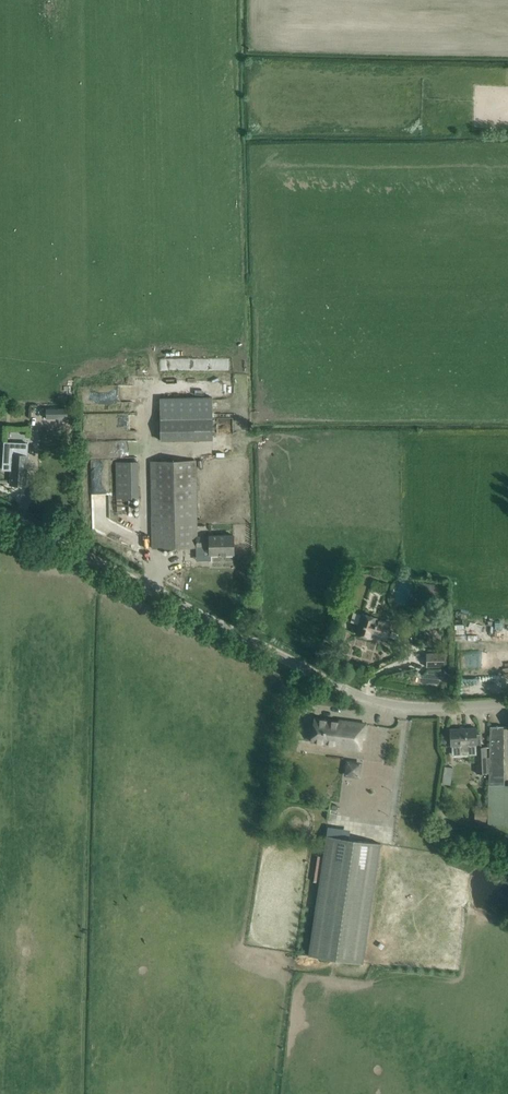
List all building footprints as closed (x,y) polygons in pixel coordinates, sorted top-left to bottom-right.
[(159,396),(161,439),(212,437),(210,394),(159,396)] [(68,408),(46,409),(47,419),(68,418),(68,408)] [(26,485),(26,474),(27,455),(27,444),(13,443),(13,455),(4,455),(3,469),(11,469),(11,485),(26,485)] [(150,461),(153,537),(153,548),(198,547),(198,546),(210,546),(210,555),(234,554),(234,543),(233,535),(209,535),(209,536),(196,536),(195,460),(150,461)] [(116,499),(138,498),(137,461),(115,462),(116,499)] [(386,639),(389,628),(391,623),(377,620),(378,618),(362,613),(356,633),(372,638),(373,635),(386,639)] [(426,653),(427,667),(444,666),(444,653),(426,653)] [(339,722),(314,718),(311,741),(336,745),(335,746),(360,750),(362,738),(364,739),(366,724),(339,720),(339,722)] [(358,751),(355,802),(422,807),(426,757),(385,753),(387,722),(377,721),(375,752),(358,751)] [(490,737),(489,756),(504,756),(504,755),(503,726),(490,727),(490,737)] [(476,728),(450,729),(451,740),(451,744),(452,755),(476,754),(477,773),(489,772),(489,760),(487,761),(486,747),(481,746),(481,737),(480,734),(476,734),(476,728)] [(487,834),(507,842),(507,787),(504,786),(504,756),(489,756),(489,760),(489,772),(487,834)] [(477,810),(476,821),(487,821),(487,810),(477,810)] [(363,963),(381,843),(327,835),(309,955),(363,963)]
